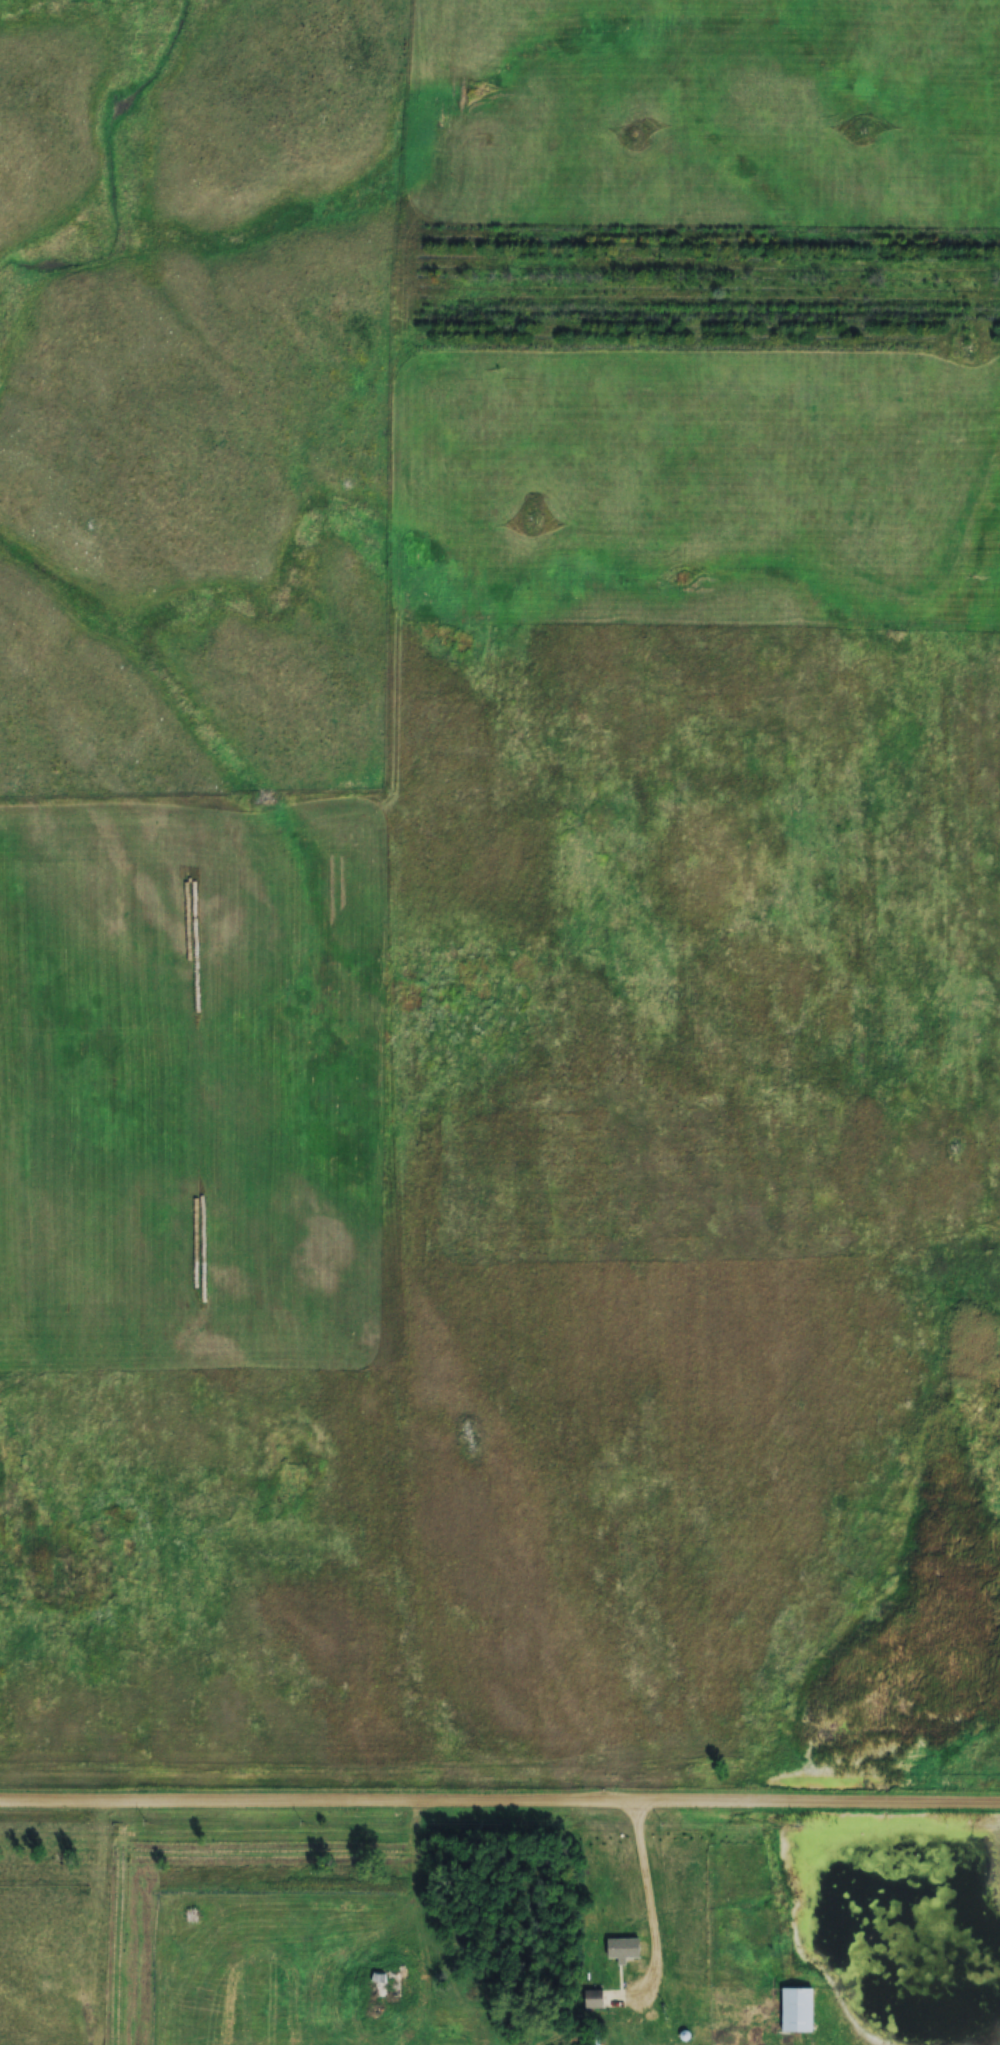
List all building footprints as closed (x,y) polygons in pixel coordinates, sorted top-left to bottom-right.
[(639,1937),(606,1937),(606,1959),(639,1959),(639,1937)] [(374,1972),(374,1997),(399,1997),(399,1972),(374,1972)] [(602,1987),(584,1987),(584,2008),(602,2008),(602,1987)] [(781,2033),(812,2033),(812,1988),(781,1988),(781,2033)]
